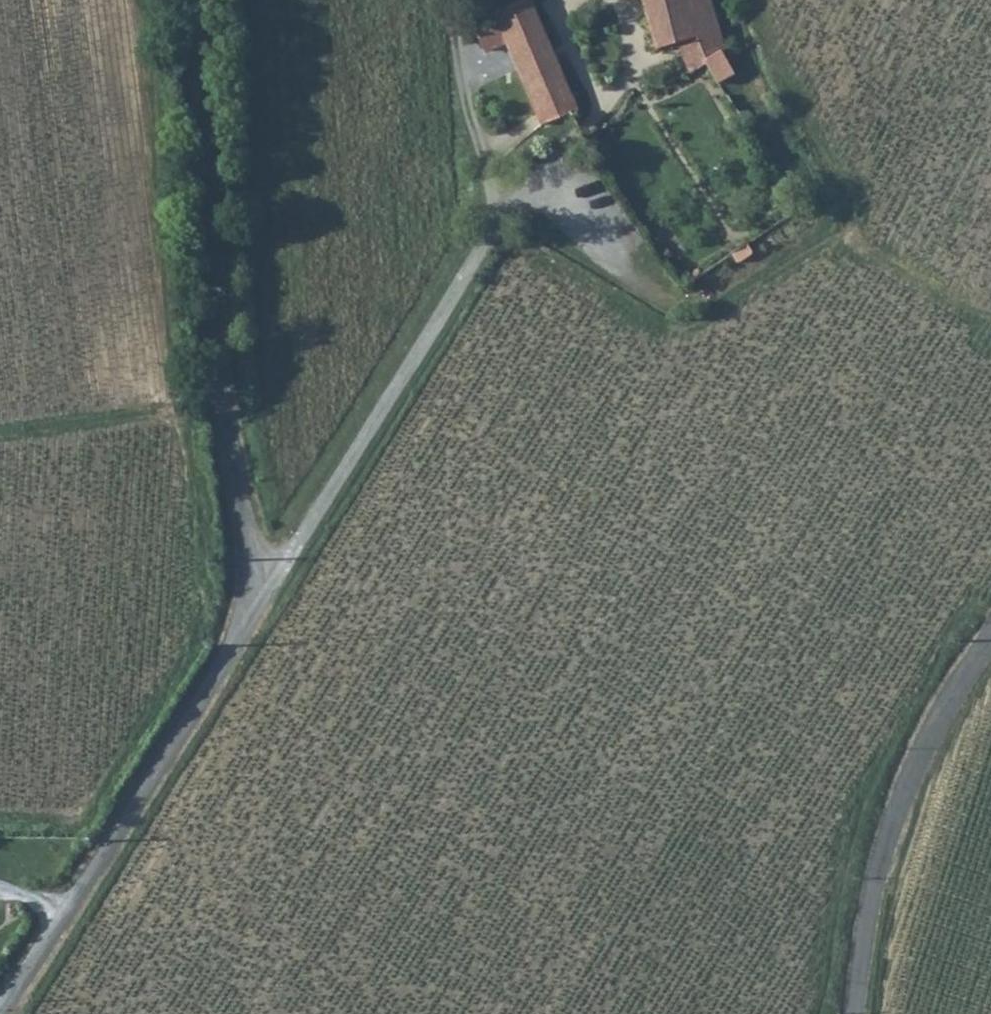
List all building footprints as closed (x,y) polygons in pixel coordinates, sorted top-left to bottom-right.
[(498,34),(532,118),(562,101),(525,0),(501,0),(487,8),(498,34)] [(683,4),(682,0),(637,0),(642,17),(683,4)] [(642,17),(649,43),(669,37),(682,62),(690,58),(707,46),(714,41),(703,0),(682,0),(683,4),(642,17)] [(468,16),(480,40),(498,34),(487,8),(468,16)] [(706,78),(722,68),(707,46),(690,58),(706,78)]
